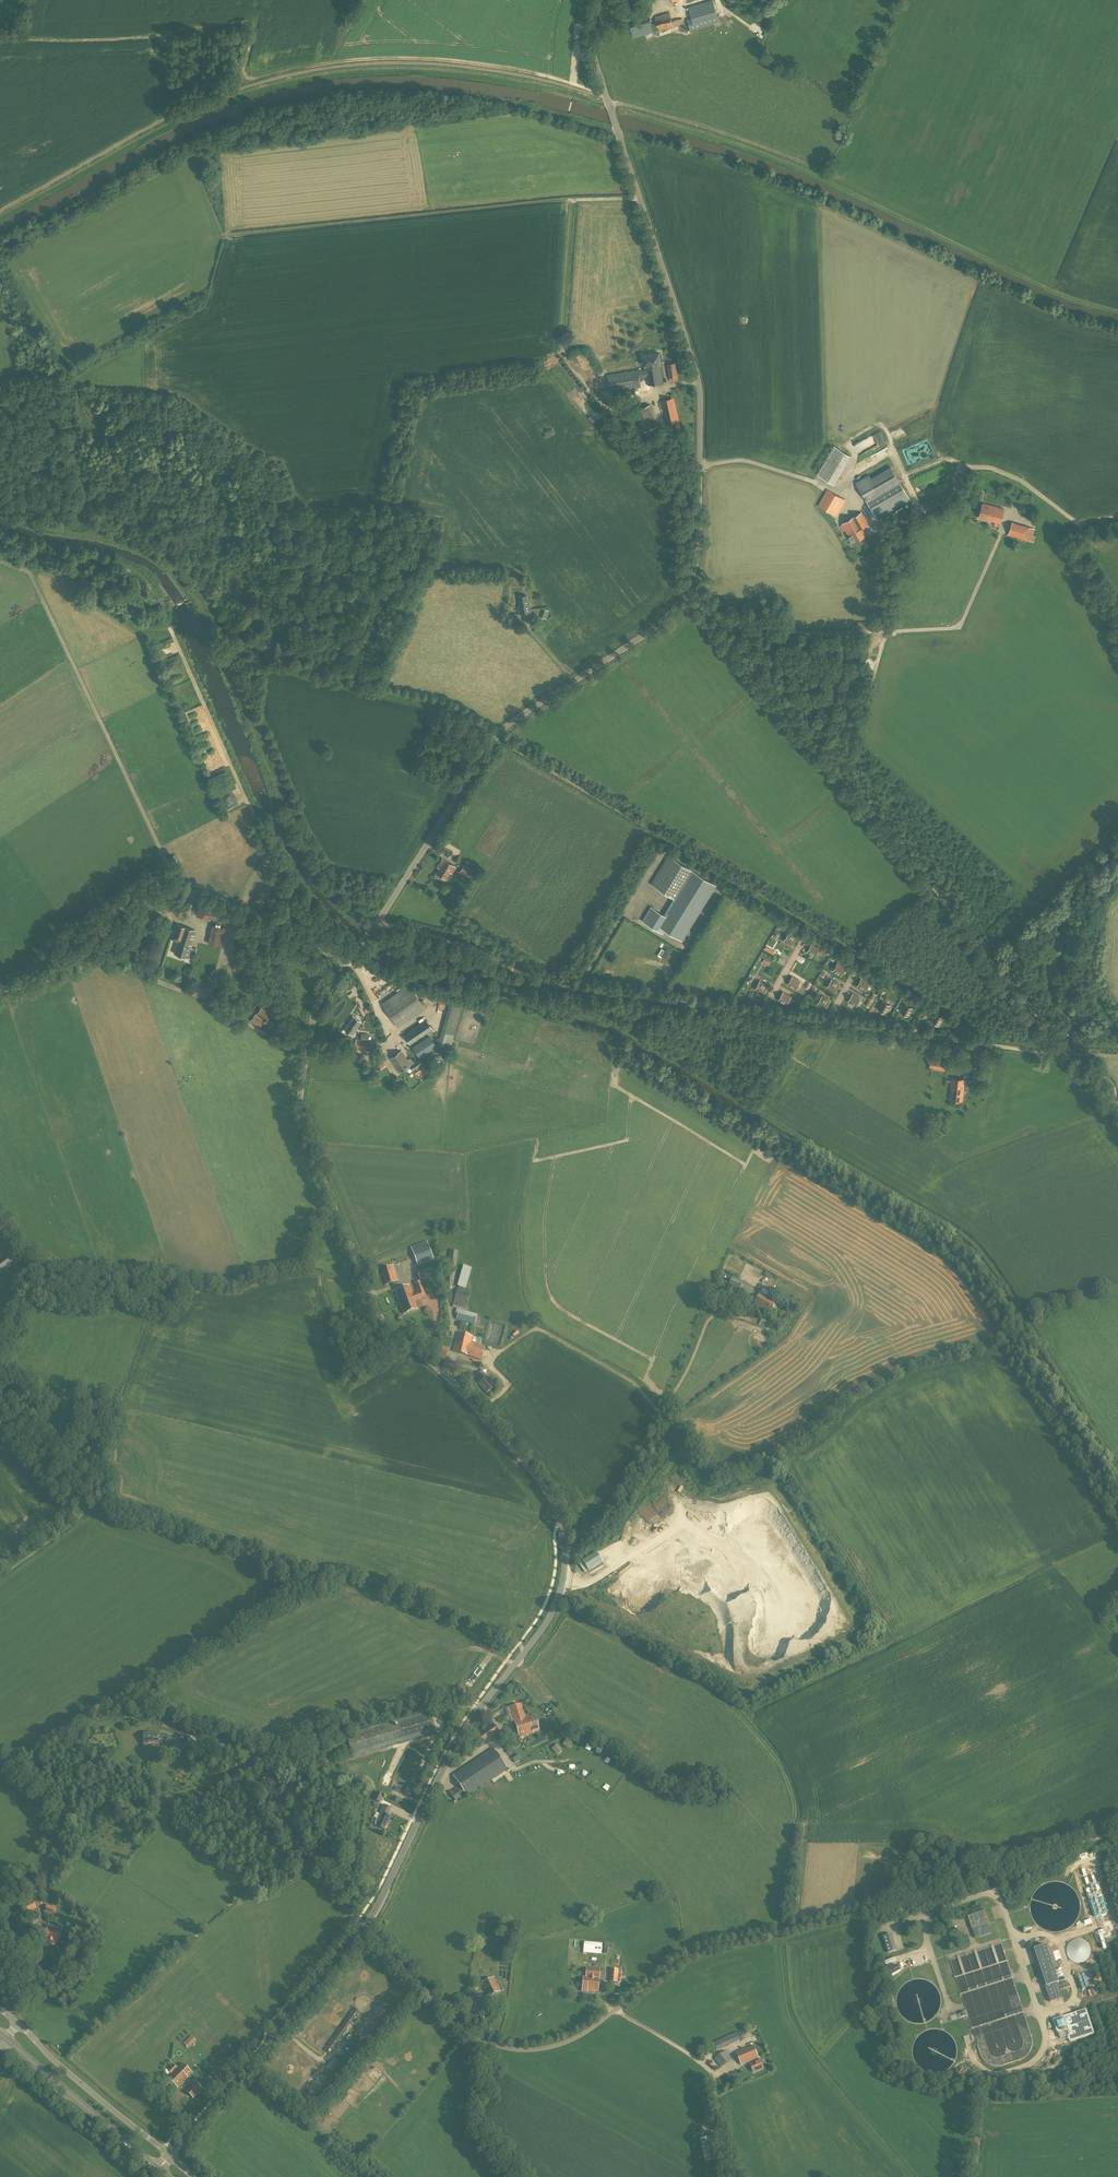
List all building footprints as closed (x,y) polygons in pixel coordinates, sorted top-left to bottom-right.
[(690,31),(719,22),(712,0),(711,0),(688,7),(691,17),(687,19),(690,31)] [(614,10),(619,20),(624,17),(619,7),(614,10)] [(670,12),(656,16),(659,31),(673,26),(684,23),(682,18),(678,20),(678,18),(672,20),(670,12)] [(650,21),(630,26),(633,38),(653,32),(650,21)] [(642,355),(644,367),(645,369),(638,370),(638,369),(619,372),(622,390),(641,387),(639,378),(647,377),(648,385),(662,382),(660,364),(661,364),(659,352),(642,355)] [(678,376),(676,362),(667,364),(669,377),(670,377),(670,382),(678,381),(677,376),(678,376)] [(666,423),(673,422),(675,432),(682,430),(680,425),(682,425),(681,420),(679,421),(673,393),(669,394),(670,398),(661,400),(666,423)] [(650,405),(633,413),(643,432),(659,424),(650,405)] [(554,433),(552,428),(544,432),(546,437),(554,433)] [(817,474),(834,484),(851,456),(834,446),(817,474)] [(856,483),(877,519),(910,500),(891,467),(871,479),(869,475),(856,483)] [(827,489),(818,505),(836,516),(846,499),(827,489)] [(978,517),(1000,523),(1004,508),(982,503),(978,517)] [(842,523),(853,542),(867,534),(863,527),(868,524),(862,512),(842,523)] [(1029,541),(1034,542),(1036,537),(1033,536),(1035,529),(1030,527),(1012,522),(1008,535),(1029,541)] [(527,595),(518,597),(519,605),(517,606),(519,614),(531,612),(529,601),(528,601),(527,595)] [(542,608),(540,616),(548,618),(550,610),(542,608)] [(169,858),(172,864),(177,861),(175,855),(169,858)] [(661,927),(665,930),(682,940),(687,932),(716,885),(673,858),(655,886),(674,898),(664,915),(667,917),(661,927)] [(436,873),(446,879),(450,872),(452,873),(456,867),(444,859),(436,873)] [(465,863),(459,872),(466,878),(473,869),(465,863)] [(160,867),(155,871),(160,878),(165,874),(160,867)] [(267,883),(263,892),(266,894),(265,896),(268,897),(274,886),(267,883)] [(152,895),(150,902),(174,909),(175,902),(152,895)] [(223,910),(201,906),(199,918),(210,920),(210,919),(214,919),(214,921),(221,922),(222,917),(223,910)] [(667,917),(664,915),(651,907),(643,920),(642,921),(663,933),(665,930),(661,927),(667,917)] [(175,923),(170,939),(177,941),(174,953),(188,958),(192,945),(191,945),(196,930),(175,923)] [(208,944),(222,947),(226,927),(212,924),(208,944)] [(786,940),(793,945),(798,937),(790,933),(786,940)] [(818,949),(810,944),(806,952),(813,957),(818,949)] [(661,946),(656,954),(660,956),(665,959),(672,948),(666,945),(664,948),(661,946)] [(767,946),(765,949),(773,954),(775,951),(767,946)] [(786,946),(781,956),(789,960),(794,950),(786,946)] [(838,970),(846,975),(850,967),(843,963),(838,970)] [(801,981),(793,977),(788,984),(796,989),(801,981)] [(856,985),(864,990),(868,982),(861,978),(856,985)] [(828,988),(836,992),(840,985),(832,980),(828,988)] [(769,987),(761,982),(756,989),(764,994),(769,987)] [(382,1003),(386,1009),(398,1027),(425,1008),(411,988),(406,986),(382,1003)] [(775,1001),(783,1005),(788,998),(780,993),(775,1001)] [(851,994),(847,1002),(854,1006),(859,999),(851,994)] [(818,1004),(826,1009),(830,1001),(822,997),(818,1004)] [(279,1015),(264,1003),(250,1021),(260,1028),(264,1023),(269,1028),(279,1015)] [(887,1007),(880,1003),(875,1011),(883,1015),(887,1007)] [(448,1004),(437,1046),(450,1049),(461,1007),(448,1004)] [(905,1004),(900,1012),(908,1016),(912,1008),(905,1004)] [(936,1013),(931,1021),(939,1025),(943,1018),(936,1013)] [(353,1017),(345,1029),(352,1034),(360,1022),(353,1017)] [(403,1035),(410,1045),(428,1033),(430,1036),(435,1032),(426,1019),(403,1035)] [(413,1048),(419,1057),(436,1045),(430,1036),(413,1048)] [(377,1042),(356,1039),(355,1047),(375,1050),(377,1042)] [(401,1050),(390,1058),(400,1072),(410,1065),(413,1070),(422,1064),(419,1060),(414,1063),(413,1062),(411,1064),(401,1050)] [(370,1060),(375,1070),(386,1065),(381,1055),(370,1060)] [(931,1056),(929,1069),(946,1071),(948,1059),(931,1056)] [(973,1072),(973,1085),(981,1085),(982,1072),(973,1072)] [(949,1100),(962,1101),(965,1078),(952,1077),(949,1100)] [(427,1241),(410,1247),(418,1266),(434,1260),(427,1241)] [(380,1268),(385,1284),(398,1281),(394,1265),(380,1268)] [(457,1286),(466,1289),(472,1267),(463,1265),(457,1286)] [(417,1271),(420,1281),(433,1276),(430,1266),(417,1271)] [(728,1286),(739,1290),(743,1281),(733,1276),(732,1278),(728,1277),(726,1282),(729,1284),(728,1286)] [(414,1298),(400,1303),(403,1314),(418,1309),(415,1300),(426,1297),(421,1282),(415,1284),(418,1293),(413,1294),(414,1298)] [(395,1291),(399,1302),(400,1303),(414,1298),(413,1294),(410,1285),(395,1291)] [(458,1287),(452,1307),(465,1311),(471,1291),(458,1287)] [(723,1290),(719,1299),(727,1302),(731,1293),(723,1290)] [(754,1304),(762,1309),(769,1297),(761,1292),(754,1304)] [(769,1297),(762,1309),(770,1313),(777,1301),(769,1297)] [(455,1314),(457,1315),(456,1320),(474,1325),(477,1315),(457,1309),(455,1314)] [(453,1351),(481,1359),(485,1346),(471,1342),(473,1336),(458,1332),(453,1351)] [(434,1355),(441,1357),(440,1360),(445,1361),(449,1348),(438,1343),(434,1355)] [(351,1364),(348,1365),(351,1371),(363,1364),(362,1361),(352,1366),(351,1364)] [(483,1376),(480,1378),(482,1380),(478,1383),(487,1393),(494,1386),(487,1378),(486,1379),(483,1376)] [(670,1552),(681,1545),(673,1534),(663,1541),(670,1552)] [(582,1561),(588,1570),(602,1562),(596,1552),(582,1561)] [(510,1707),(520,1738),(533,1733),(532,1731),(539,1729),(534,1715),(526,1718),(521,1703),(510,1707)] [(505,1709),(509,1723),(513,1721),(509,1708),(505,1709)] [(346,1733),(347,1738),(351,1752),(353,1756),(436,1733),(430,1714),(429,1710),(346,1733)] [(500,1734),(492,1722),(477,1733),(485,1744),(500,1734)] [(343,1728),(328,1735),(331,1740),(346,1733),(343,1728)] [(143,1733),(143,1746),(149,1746),(149,1743),(156,1743),(156,1742),(159,1742),(159,1733),(143,1733)] [(165,1743),(184,1750),(186,1742),(167,1736),(165,1743)] [(464,1749),(469,1756),(484,1745),(479,1738),(464,1749)] [(566,1738),(562,1745),(569,1749),(573,1742),(566,1738)] [(557,1744),(551,1750),(556,1755),(562,1750),(557,1744)] [(507,1768),(493,1747),(452,1775),(460,1786),(450,1792),(456,1802),(507,1768)] [(519,1755),(512,1759),(515,1763),(521,1758),(519,1755)] [(380,1803),(384,1794),(377,1791),(373,1800),(380,1803)] [(380,1812),(377,1819),(376,1819),(375,1822),(376,1823),(375,1825),(377,1826),(384,1830),(390,1817),(387,1815),(391,1808),(384,1804),(380,1812)] [(890,1873),(900,1874),(901,1866),(891,1865),(890,1873)] [(18,1877),(33,1889),(38,1883),(22,1871),(18,1877)] [(36,1909),(32,1900),(23,1903),(28,1913),(36,1909)] [(56,1908),(47,1905),(45,1911),(53,1915),(56,1908)] [(985,1910),(989,1923),(995,1921),(990,1908),(985,1910)] [(968,1916),(968,1917),(972,1929),(975,1938),(981,1936),(982,1936),(991,1933),(988,1924),(988,1923),(984,1911),(968,1916)] [(60,1934),(62,1928),(47,1924),(43,1937),(47,1939),(47,1940),(54,1942),(54,1941),(59,1942),(61,1934),(60,1934)] [(883,1936),(888,1953),(897,1950),(892,1934),(883,1936)] [(1090,1955),(1090,1954),(1090,1953),(1090,1952),(1090,1951),(1090,1950),(1090,1949),(1090,1948),(1090,1947),(1089,1946),(1089,1945),(1089,1944),(1088,1944),(1088,1943),(1087,1942),(1086,1942),(1085,1941),(1084,1940),(1083,1940),(1082,1939),(1081,1939),(1079,1939),(1078,1939),(1077,1939),(1076,1939),(1075,1939),(1074,1940),(1073,1940),(1073,1941),(1072,1941),(1071,1941),(1071,1942),(1070,1943),(1069,1944),(1068,1945),(1067,1946),(1067,1947),(1067,1948),(1067,1949),(1067,1950),(1067,1951),(1067,1952),(1067,1953),(1067,1954),(1067,1955),(1068,1955),(1068,1956),(1069,1957),(1069,1958),(1070,1959),(1071,1960),(1072,1960),(1073,1961),(1074,1962),(1075,1962),(1077,1962),(1078,1963),(1079,1963),(1080,1963),(1081,1962),(1082,1962),(1083,1962),(1084,1961),(1085,1961),(1086,1960),(1087,1959),(1088,1958),(1089,1957),(1089,1956),(1090,1955)] [(602,1943),(584,1941),(583,1952),(601,1954),(602,1943)] [(1038,1962),(1037,1962),(1050,2002),(1062,1998),(1060,1990),(1059,1989),(1057,1983),(1059,1982),(1046,1944),(1034,1949),(1038,1962)] [(586,1968),(585,1977),(583,1977),(582,1990),(598,1991),(599,1969),(586,1968)] [(610,1969),(609,1982),(621,1983),(622,1970),(610,1969)] [(482,1983),(488,1996),(499,1991),(493,1978),(482,1983)] [(481,1998),(471,1999),(472,2011),(483,2009),(481,1998)] [(1067,2036),(1069,2042),(1094,2033),(1086,2008),(1052,2019),(1057,2032),(1058,2032),(1060,2038),(1067,2036)] [(713,2042),(717,2050),(740,2040),(737,2032),(713,2042)] [(191,2045),(196,2040),(191,2035),(186,2040),(191,2045)] [(742,2065),(755,2059),(759,2058),(753,2045),(736,2052),(742,2065)] [(352,2055),(356,2059),(361,2052),(357,2049),(352,2055)] [(714,2059),(721,2067),(732,2059),(725,2050),(714,2059)] [(759,2058),(755,2059),(756,2062),(751,2064),(754,2072),(764,2068),(761,2060),(760,2060),(759,2058)] [(173,2064),(170,2066),(184,2080),(191,2072),(182,2063),(177,2068),(173,2064)] [(184,2080),(170,2066),(167,2069),(171,2073),(167,2078),(177,2087),(184,2080)] [(194,2080),(189,2085),(197,2093),(202,2088),(194,2080)] [(157,2084),(152,2089),(159,2096),(164,2091),(157,2084)] [(197,2093),(189,2085),(184,2090),(192,2098),(197,2093)]
